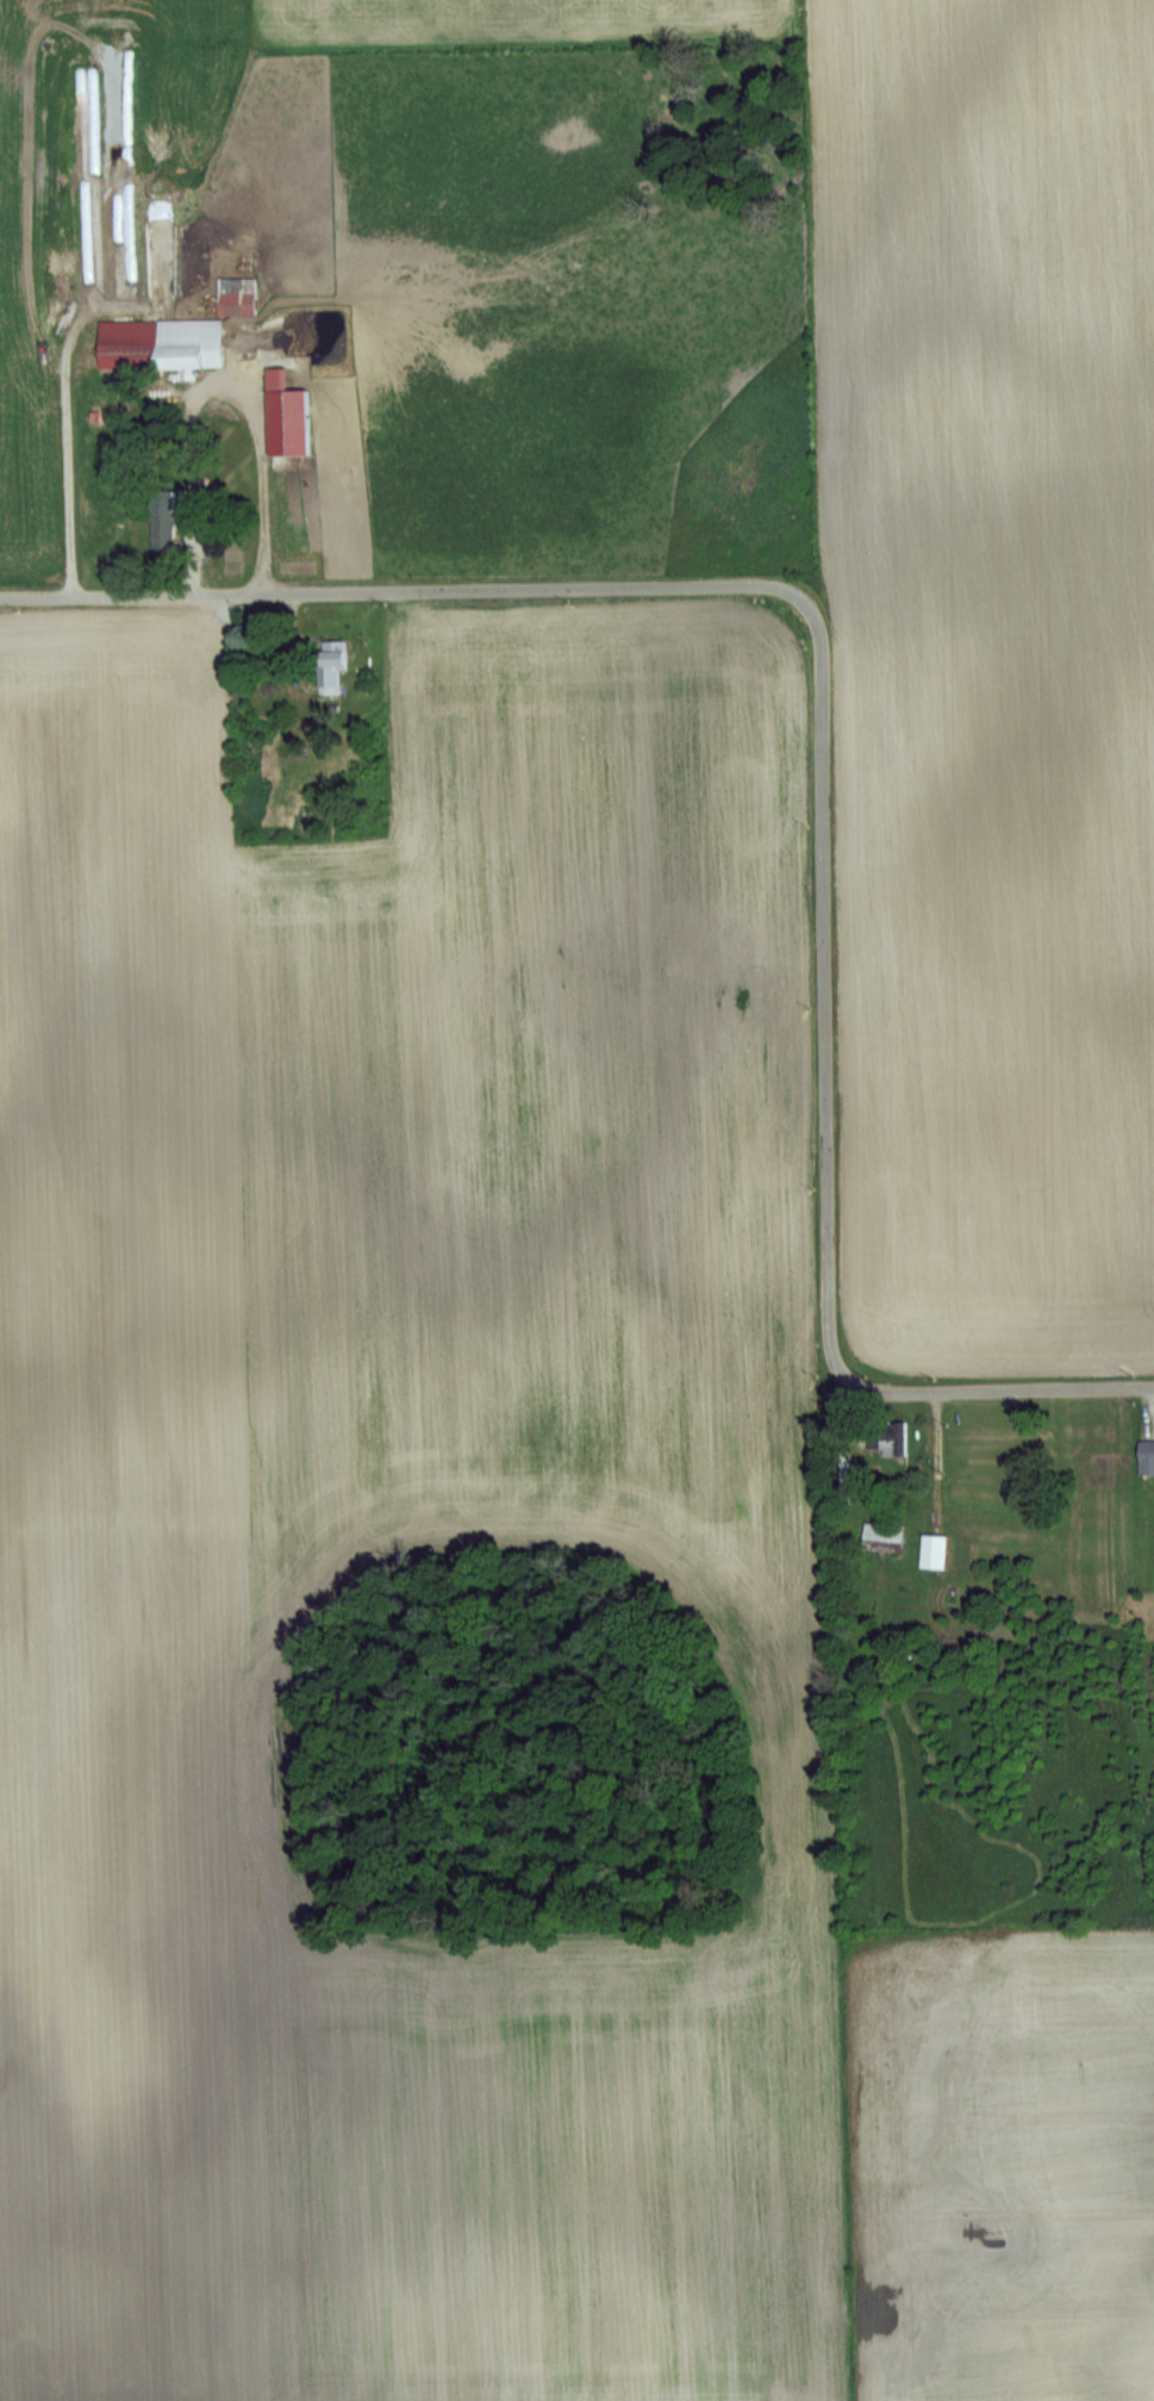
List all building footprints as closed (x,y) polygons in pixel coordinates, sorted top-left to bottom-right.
[(237,277),(219,277),(219,313),(255,313),(255,246),(237,246),(237,277)] [(98,321),(99,368),(224,366),(223,318),(98,321)] [(173,489),(151,489),(152,552),(173,551),(173,489)] [(339,670),(345,670),(345,640),(319,640),(319,693),(339,693),(339,670)] [(879,1456),(905,1456),(905,1420),(867,1420),(867,1450),(879,1450),(879,1456)] [(1153,1475),(1153,1439),(1139,1439),(1139,1475),(1153,1475)] [(904,1552),(904,1523),(863,1523),(863,1552),(904,1552)] [(921,1568),(946,1569),(947,1535),(922,1535),(921,1568)]
